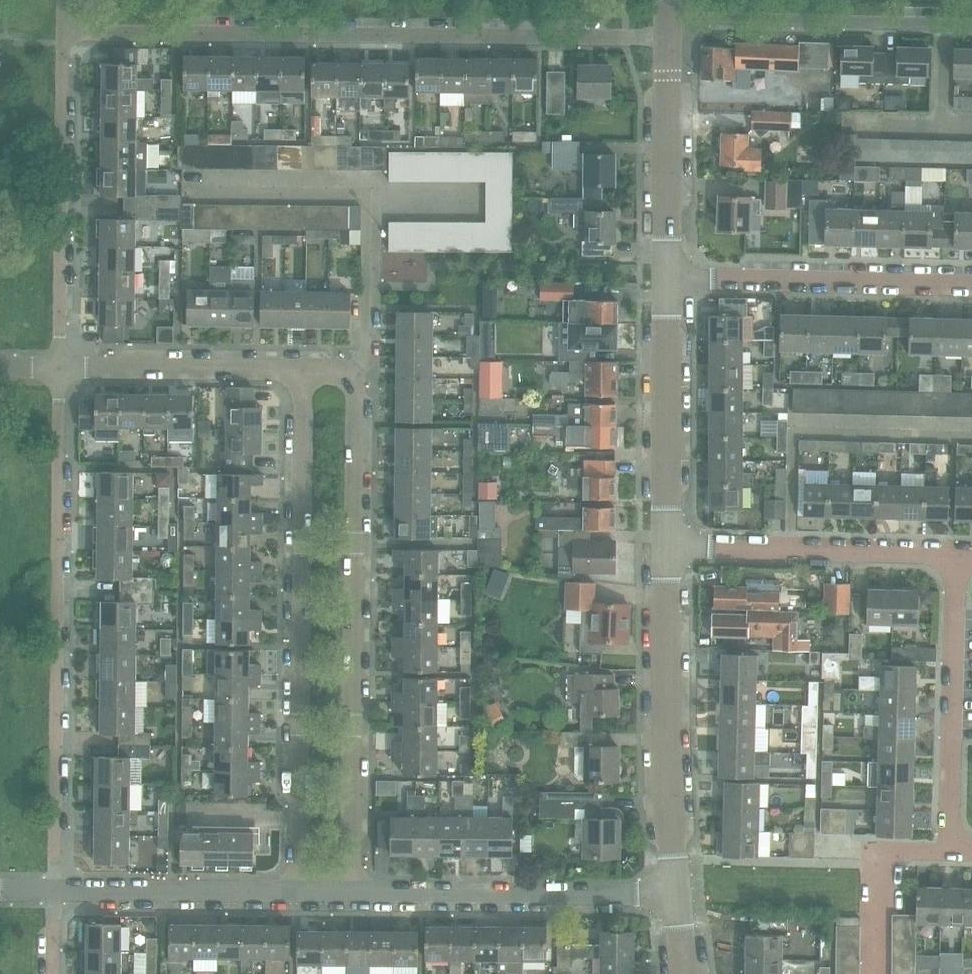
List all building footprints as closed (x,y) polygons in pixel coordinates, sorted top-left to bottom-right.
[(703,46),(702,79),(722,79),(732,80),(732,87),(750,87),(751,70),(799,72),(799,68),(828,69),(828,60),(829,44),(829,42),(799,41),(799,46),(735,44),(735,49),(723,48),(723,47),(703,46)] [(859,82),(884,83),(884,73),(872,73),(873,46),(858,45),(858,42),(845,42),(845,45),(841,45),(840,73),(840,88),(858,88),(859,82)] [(909,75),(928,75),(929,48),(925,47),(925,44),(913,44),(913,47),(897,47),(896,73),(884,73),(884,83),(909,84),(909,75)] [(971,77),(971,49),(954,48),(954,77),(971,77)] [(209,90),(210,57),(185,57),(185,90),(209,90)] [(234,90),(234,57),(210,57),(209,90),(209,101),(220,101),(220,90),(234,90)] [(234,57),(234,90),(257,91),(258,58),(234,57)] [(258,58),(257,91),(281,91),(281,104),(282,104),(282,58),(258,58)] [(282,58),(282,104),(305,104),(305,91),(305,58),(282,58)] [(415,93),(440,93),(441,59),(416,59),(415,93)] [(440,93),(465,93),(465,59),(441,59),(440,93)] [(465,103),(488,103),(489,59),(465,59),(465,93),(465,103)] [(489,103),(489,93),(513,93),(513,59),(489,59),(488,103),(489,103)] [(537,93),(537,80),(538,60),(513,59),(513,93),(537,93)] [(312,63),(312,83),(312,97),(337,97),(337,110),(338,110),(338,64),(312,63)] [(138,91),(138,83),(138,64),(98,64),(98,81),(100,81),(100,90),(138,91)] [(361,109),(362,64),(338,64),(338,110),(361,111),(361,109)] [(373,97),(385,98),(386,98),(386,64),(362,64),(361,109),(373,109),(373,97)] [(385,111),(396,111),(396,98),(410,98),(411,64),(386,64),(386,98),(385,98),(385,111)] [(579,65),(579,84),(579,100),(611,100),(612,65),(579,65)] [(566,72),(548,72),(547,115),(566,116),(566,72)] [(173,79),(163,79),(163,96),(173,96),(173,79)] [(138,117),(138,91),(100,90),(99,116),(138,117)] [(897,111),(898,94),(886,94),(885,110),(897,111)] [(162,112),(173,112),(173,96),(163,96),(162,112)] [(953,96),(953,107),(971,108),(971,96),(953,96)] [(825,97),(825,111),(833,111),(833,97),(825,97)] [(862,104),(861,114),(877,115),(877,105),(862,104)] [(173,112),(162,112),(162,129),(172,129),(173,112)] [(752,129),(792,131),(792,114),(753,112),(752,129)] [(137,143),(138,117),(99,116),(99,141),(102,142),(137,143)] [(312,121),(312,146),(314,146),(326,146),(337,146),(338,136),(319,136),(319,121),(312,121)] [(233,140),(233,129),(232,129),(232,134),(212,135),(212,125),(208,125),(209,145),(233,144),(232,140),(233,140)] [(233,129),(233,140),(249,139),(248,129),(233,129)] [(265,140),(282,140),(282,130),(265,130),(265,140)] [(282,140),(296,140),(296,130),(282,130),(282,140)] [(369,141),(385,141),(385,131),(369,131),(369,141)] [(385,141),(401,141),(401,131),(385,131),(385,141)] [(504,131),(488,132),(488,142),(505,142),(504,131)] [(465,142),(488,142),(488,132),(465,132),(465,137),(465,142)] [(513,132),(513,142),(537,142),(537,132),(513,132)] [(720,164),(740,164),(741,164),(741,169),(760,170),(760,148),(748,147),(748,134),(721,133),(720,164)] [(855,167),(855,161),(856,138),(856,134),(841,133),(841,153),(840,180),(855,181),(855,167)] [(184,146),(193,146),(200,146),(200,135),(184,135),(184,146)] [(171,157),(171,136),(163,136),(162,157),(171,157)] [(353,136),(338,136),(337,146),(349,147),(353,147),(353,136)] [(424,149),(440,148),(440,137),(424,137),(424,149)] [(465,142),(465,137),(441,138),(441,137),(440,137),(440,148),(465,148),(465,142)] [(855,161),(866,161),(867,138),(856,138),(855,161)] [(867,138),(866,161),(877,161),(878,138),(867,138)] [(877,161),(888,162),(889,139),(878,138),(877,161)] [(899,162),(899,139),(889,139),(888,162),(899,162)] [(909,162),(910,139),(899,139),(899,162),(909,162)] [(910,139),(909,162),(920,162),(921,139),(910,139)] [(921,139),(920,162),(931,163),(931,140),(921,139)] [(931,140),(931,163),(942,163),(942,140),(931,140)] [(953,163),(953,140),(942,140),(942,163),(953,163)] [(963,164),(964,140),(953,140),(953,163),(963,164)] [(964,140),(963,164),(971,164),(971,141),(964,140)] [(102,142),(99,141),(99,167),(102,168),(137,169),(146,169),(146,168),(148,169),(148,144),(137,143),(102,142)] [(614,154),(579,154),(579,141),(552,141),(552,168),(584,168),(584,196),(600,196),(600,185),(614,185),(614,154)] [(177,170),(182,170),(193,170),(193,146),(184,146),(177,146),(177,170)] [(205,170),(205,146),(200,146),(193,146),(193,170),(205,170)] [(217,170),(217,146),(205,146),(205,170),(217,170)] [(229,170),(229,146),(217,146),(217,170),(229,170)] [(241,170),(241,146),(229,146),(229,170),(241,170)] [(253,170),(253,146),(241,146),(241,170),(253,170)] [(265,170),(265,146),(253,146),(253,170),(265,170)] [(277,170),(277,146),(265,146),(265,170),(277,170)] [(289,170),(289,146),(277,146),(277,170),(289,170)] [(301,170),(301,146),(289,146),(289,170),(301,170)] [(313,170),(314,146),(312,146),(301,146),(301,170),(313,170)] [(326,170),(326,146),(314,146),(313,170),(326,170)] [(326,146),(326,170),(337,170),(337,146),(326,146)] [(349,170),(349,147),(337,146),(337,170),(349,170)] [(361,147),(353,147),(349,147),(349,170),(361,170),(361,147)] [(373,171),(373,147),(361,147),(361,170),(373,171)] [(373,171),(386,171),(386,147),(373,147),(373,171)] [(403,152),(391,152),(391,181),(403,181),(403,152)] [(415,152),(403,152),(403,181),(415,181),(415,152)] [(427,152),(415,152),(415,181),(427,181),(427,152)] [(440,152),(427,152),(427,181),(439,181),(440,152)] [(452,152),(440,152),(439,181),(452,181),(452,152)] [(464,152),(452,152),(452,181),(464,181),(464,152)] [(476,152),(464,152),(464,181),(476,181),(476,152)] [(488,152),(476,152),(476,181),(488,181),(488,152)] [(514,152),(488,152),(488,181),(488,195),(514,195),(514,152)] [(146,196),(146,169),(137,169),(102,168),(99,167),(98,195),(121,196),(121,207),(156,208),(157,196),(146,196)] [(855,167),(855,181),(870,181),(870,167),(855,167)] [(907,180),(907,168),(890,168),(890,180),(907,180)] [(907,168),(907,180),(907,189),(922,189),(922,168),(907,168)] [(802,208),(803,183),(766,182),(766,207),(802,208)] [(514,195),(488,195),(488,209),(514,209),(514,195)] [(760,212),(761,197),(751,197),(751,196),(720,195),(719,229),(748,230),(749,212),(760,212)] [(168,196),(168,208),(181,208),(181,196),(168,196)] [(612,256),(612,242),(614,242),(614,211),(606,211),(606,198),(549,197),(549,212),(574,212),(574,227),(586,227),(586,242),(583,241),(583,256),(612,256)] [(852,243),(853,209),(828,208),(828,199),(810,198),(808,241),(852,243)] [(231,230),(231,206),(219,207),(219,230),(227,230),(231,230)] [(242,230),(243,206),(231,206),(231,230),(242,230)] [(254,230),(254,206),(243,206),(242,230),(254,230)] [(266,230),(266,206),(254,206),(254,230),(266,230)] [(278,230),(278,206),(266,206),(266,230),(278,230)] [(290,230),(290,206),(278,206),(278,230),(290,230)] [(301,230),(302,206),(290,206),(290,230),(301,230)] [(313,230),(313,206),(302,206),(301,230),(313,230)] [(325,230),(325,206),(313,206),(313,230),(317,230),(325,230)] [(337,230),(337,206),(325,206),(325,230),(337,230)] [(349,230),(349,206),(337,206),(337,230),(349,230)] [(360,230),(361,206),(349,206),(349,230),(360,230)] [(930,245),(943,245),(943,230),(944,221),(944,206),(932,206),(932,212),(906,211),(905,245),(930,246),(930,245)] [(98,221),(98,245),(136,246),(137,220),(156,221),(156,208),(121,207),(121,221),(98,221)] [(182,207),(182,230),(195,230),(195,207),(182,207)] [(207,230),(207,207),(195,207),(195,230),(207,230)] [(219,230),(219,207),(207,207),(207,230),(211,230),(219,230)] [(514,209),(488,209),(488,223),(488,252),(514,252),(514,209)] [(853,209),(852,243),(879,244),(880,210),(853,209)] [(880,210),(879,244),(905,245),(906,211),(880,210)] [(943,245),(954,246),(954,247),(971,247),(971,214),(956,213),(956,221),(956,231),(943,230),(943,245)] [(944,221),(943,230),(956,231),(956,221),(944,221)] [(403,223),(391,223),(391,252),(403,252),(403,223)] [(415,223),(403,223),(403,252),(415,252),(415,223)] [(427,223),(415,223),(415,252),(427,252),(427,223)] [(440,223),(427,223),(427,252),(440,252),(440,223)] [(452,223),(440,223),(440,252),(452,252),(452,223)] [(464,223),(452,223),(452,252),(464,252),(464,223)] [(476,252),(476,223),(464,223),(464,252),(476,252)] [(488,223),(476,223),(476,252),(488,252),(488,223)] [(183,242),(211,243),(211,230),(207,230),(195,230),(182,230),(183,242)] [(227,230),(219,230),(211,230),(211,243),(227,242),(227,230)] [(317,238),(341,238),(341,245),(360,245),(360,230),(349,230),(337,230),(325,230),(317,230),(317,238)] [(232,235),(232,243),(256,244),(256,236),(232,235)] [(274,236),(274,244),(285,244),(285,236),(274,236)] [(285,236),(285,244),(298,244),(298,236),(285,236)] [(98,271),(136,272),(136,246),(98,245),(98,271)] [(161,277),(171,277),(171,260),(161,260),(161,277)] [(226,327),(231,327),(232,291),(232,279),(232,266),(211,266),(210,291),(210,325),(226,325),(226,327)] [(136,272),(98,271),(97,297),(136,298),(136,272)] [(171,277),(161,277),(160,298),(170,298),(171,277)] [(255,293),(255,279),(232,279),(232,291),(231,327),(235,327),(235,325),(254,325),(254,324),(253,324),(253,304),(253,293),(255,293)] [(288,326),(305,326),(305,293),(306,293),(306,281),(285,281),(285,292),(284,292),(283,328),(288,328),(288,326)] [(564,301),(564,323),(617,322),(617,300),(572,300),(573,284),(540,283),(540,300),(564,301)] [(192,325),(210,325),(210,291),(187,291),(187,326),(192,326),(192,325)] [(284,292),(262,292),(261,324),(260,324),(260,326),(279,326),(279,328),(283,328),(284,292)] [(322,328),(326,329),(327,293),(306,293),(305,293),(305,326),(322,326),(322,328)] [(327,293),(326,329),(331,329),(331,327),(350,327),(350,326),(349,326),(349,295),(351,295),(351,293),(327,293)] [(136,324),(136,298),(97,297),(97,324),(101,324),(101,342),(121,342),(121,324),(136,324)] [(719,316),(710,316),(710,317),(705,317),(705,331),(710,331),(710,340),(742,340),(742,341),(752,341),(752,316),(747,316),(747,298),(719,298),(719,316)] [(396,330),(396,335),(432,335),(433,311),(432,311),(432,313),(399,313),(399,311),(398,311),(398,330),(396,330)] [(781,315),(780,334),(780,351),(806,352),(807,316),(781,315)] [(833,353),(834,317),(807,316),(806,352),(833,353)] [(834,317),(833,353),(860,354),(861,318),(834,317)] [(861,318),(860,354),(886,354),(887,336),(899,337),(899,320),(887,320),(887,319),(861,318)] [(899,320),(899,337),(910,337),(909,355),(937,356),(938,320),(910,319),(910,320),(899,320)] [(964,320),(938,320),(937,356),(963,357),(964,320)] [(964,320),(963,357),(971,357),(971,321),(964,320)] [(617,323),(559,323),(559,361),(568,361),(590,362),(590,361),(590,349),(597,349),(617,349),(617,323)] [(398,339),(397,356),(432,357),(432,335),(396,335),(396,339),(398,339)] [(495,339),(480,339),(480,359),(495,359),(495,339)] [(742,364),(742,341),(742,340),(710,340),(710,364),(742,364)] [(775,340),(764,340),(763,356),(774,356),(775,340)] [(471,357),(479,357),(480,346),(472,346),(471,357)] [(395,373),(395,378),(432,378),(432,357),(397,356),(397,373),(395,373)] [(479,357),(471,357),(471,370),(479,370),(479,360),(479,357)] [(500,360),(479,360),(479,370),(479,398),(500,398),(500,360)] [(616,361),(590,361),(590,362),(568,361),(568,372),(549,372),(549,386),(569,386),(569,384),(586,384),(585,395),(616,396),(616,373),(616,361)] [(753,364),(742,365),(742,364),(710,364),(710,389),(742,389),(742,388),(754,388),(753,364)] [(806,384),(806,372),(791,371),(790,383),(806,384)] [(763,389),(773,389),(774,372),(763,372),(763,389)] [(806,372),(806,384),(822,384),(823,372),(806,372)] [(859,385),(859,373),(843,373),(842,385),(859,385)] [(859,373),(859,385),(875,386),(875,374),(859,373)] [(920,388),(936,389),(937,375),(920,375),(920,388)] [(952,389),(952,376),(937,375),(936,389),(952,389)] [(397,399),(431,400),(432,378),(395,378),(395,383),(397,383),(397,399)] [(261,407),(260,407),(260,408),(253,408),(253,388),(227,388),(227,406),(227,430),(263,430),(263,425),(261,425),(261,407)] [(465,400),(473,400),(474,390),(465,389),(465,400)] [(710,413),(742,413),(742,389),(710,389),(710,413)] [(773,389),(763,389),(762,405),(773,405),(773,389)] [(805,415),(805,390),(793,390),(793,415),(805,415)] [(817,415),(817,390),(805,390),(805,415),(817,415)] [(828,415),(829,390),(817,390),(817,415),(828,415)] [(840,416),(841,391),(829,390),(828,415),(840,416)] [(852,416),(853,391),(841,391),(840,416),(852,416)] [(864,416),(865,391),(853,391),(852,416),(864,416)] [(876,417),(877,391),(865,391),(864,416),(876,417)] [(888,417),(889,392),(877,391),(876,417),(888,417)] [(900,417),(900,392),(889,392),(888,417),(900,417)] [(912,417),(912,392),(900,392),(900,417),(912,417)] [(924,418),(924,392),(912,392),(912,417),(924,418)] [(936,418),(936,393),(924,392),(924,418),(936,418)] [(948,418),(948,393),(936,393),(936,418),(948,418)] [(960,418),(960,393),(948,393),(948,418),(960,418)] [(971,394),(960,393),(960,418),(971,419),(971,394)] [(121,428),(121,394),(96,394),(96,402),(80,401),(80,427),(96,427),(95,440),(120,441),(120,428),(121,428)] [(121,428),(145,428),(145,394),(121,394),(121,428)] [(145,428),(145,435),(156,435),(156,428),(169,428),(170,395),(145,394),(145,428)] [(170,395),(169,428),(193,428),(193,395),(170,395)] [(431,422),(431,400),(397,399),(397,416),(395,416),(395,422),(431,422)] [(473,400),(465,400),(465,413),(473,413),(473,400)] [(616,404),(596,403),(586,403),(586,416),(569,416),(534,415),(534,425),(615,426),(616,404)] [(524,442),(525,414),(496,412),(494,440),(524,442)] [(710,437),(742,437),(742,413),(710,413),(710,437)] [(199,429),(211,429),(211,421),(199,421),(199,429)] [(779,437),(788,437),(788,421),(779,421),(779,437)] [(494,425),(479,424),(478,450),(494,450),(494,425)] [(615,447),(615,426),(534,425),(534,433),(546,433),(547,445),(554,445),(554,447),(569,447),(569,435),(586,435),(586,447),(615,447)] [(396,450),(430,451),(431,428),(395,428),(395,433),(397,433),(396,450)] [(250,452),(259,452),(259,454),(260,454),(261,435),(263,435),(263,430),(227,430),(227,452),(221,452),(221,474),(250,474),(250,452)] [(815,439),(834,440),(834,431),(816,430),(815,439)] [(710,461),(742,461),(742,437),(710,437),(710,461)] [(788,437),(779,437),(778,453),(787,453),(788,437)] [(464,451),(472,451),(473,440),(465,440),(464,451)] [(831,451),(831,441),(815,441),(815,451),(831,451)] [(831,441),(831,451),(846,452),(846,442),(831,441)] [(878,453),(878,442),(863,442),(863,452),(878,453)] [(878,442),(878,453),(894,453),(895,443),(878,442)] [(927,454),(928,444),(910,443),(910,454),(927,454)] [(928,444),(927,454),(943,455),(943,444),(928,444)] [(966,455),(971,455),(971,445),(957,445),(957,455),(966,455)] [(394,472),(430,472),(430,451),(396,450),(396,467),(394,467),(394,472)] [(136,451),(120,451),(120,461),(136,461),(136,451)] [(472,451),(464,451),(464,473),(472,473),(472,451)] [(556,469),(556,454),(532,453),(532,469),(556,469)] [(169,467),(169,457),(152,457),(152,467),(169,467)] [(169,457),(169,467),(178,467),(185,467),(185,457),(169,457)] [(614,460),(595,460),(586,460),(585,477),(568,477),(568,487),(584,487),(584,498),(615,499),(615,477),(614,477),(614,460)] [(753,473),(742,473),(742,461),(710,461),(710,485),(742,485),(753,485),(753,473)] [(188,467),(185,467),(178,467),(178,483),(188,483),(188,467)] [(777,484),(786,485),(787,469),(777,469),(777,484)] [(948,519),(949,499),(949,487),(937,487),(937,470),(926,470),(925,486),(924,519),(948,519)] [(96,472),(95,499),(134,499),(134,473),(96,472)] [(430,494),(430,472),(394,472),(394,476),(396,476),(396,493),(430,494)] [(472,473),(464,473),(464,494),(472,494),(472,473)] [(250,474),(221,474),(217,474),(217,499),(249,499),(250,485),(262,485),(262,474),(250,474)] [(497,482),(478,482),(478,496),(478,499),(496,499),(497,482)] [(829,516),(830,483),(804,483),(803,515),(829,516)] [(830,483),(829,516),(853,517),(853,484),(830,483)] [(765,518),(785,518),(786,485),(777,484),(777,498),(766,498),(765,518)] [(853,484),(853,517),(876,517),(877,485),(853,484)] [(742,509),(742,485),(710,485),(710,509),(742,509)] [(877,485),(876,517),(900,518),(901,486),(877,485)] [(901,486),(900,518),(924,519),(925,486),(901,486)] [(160,487),(159,504),(170,504),(170,487),(160,487)] [(971,520),(971,487),(956,487),(955,520),(971,520)] [(394,515),(429,515),(430,494),(396,493),(396,510),(394,510),(394,515)] [(472,494),(464,494),(464,507),(472,507),(472,494)] [(95,525),(133,525),(134,499),(95,499),(95,525)] [(249,514),(249,499),(217,499),(217,523),(262,523),(262,514),(249,514)] [(159,504),(159,521),(169,521),(170,504),(159,504)] [(184,506),(184,522),(194,523),(194,506),(184,506)] [(536,529),(559,529),(567,529),(567,528),(614,529),(614,507),(584,507),(584,517),(537,517),(536,529)] [(272,514),(262,514),(262,523),(272,523),(272,514)] [(429,539),(429,515),(394,515),(394,519),(396,519),(395,538),(397,538),(397,537),(428,537),(428,539),(429,539)] [(159,538),(169,538),(178,538),(178,524),(169,524),(169,521),(159,521),(159,538)] [(193,538),(194,523),(184,522),(183,538),(193,538)] [(261,533),(262,523),(217,523),(216,546),(249,547),(249,533),(261,533)] [(95,525),(95,551),(133,551),(133,525),(95,525)] [(470,539),(477,539),(478,530),(478,527),(470,527),(470,539)] [(614,541),(594,541),(590,541),(591,530),(567,529),(559,529),(559,569),(575,569),(575,571),(613,571),(614,541)] [(477,551),(477,564),(502,568),(502,539),(491,539),(490,530),(478,530),(477,539),(477,551)] [(249,561),(249,547),(216,546),(216,570),(261,571),(261,562),(249,561)] [(118,577),(118,590),(153,590),(153,589),(157,589),(157,580),(153,577),(133,577),(133,551),(95,551),(95,577),(118,577)] [(439,551),(413,551),(393,551),(393,561),(404,561),(404,575),(438,575),(439,551)] [(477,568),(477,564),(477,551),(468,551),(468,568),(477,568)] [(183,554),(183,570),(193,570),(193,554),(183,554)] [(826,565),(824,575),(840,578),(842,568),(826,565)] [(193,586),(193,570),(183,570),(183,586),(193,586)] [(261,581),(261,571),(216,570),(216,595),(249,595),(249,581),(261,581)] [(438,599),(438,575),(404,575),(404,589),(393,589),(393,598),(438,599)] [(628,604),(608,603),(593,603),(594,583),(566,582),(565,608),(583,609),(581,654),(601,655),(601,649),(606,649),(606,642),(627,642),(628,604)] [(461,584),(461,599),(471,599),(471,584),(461,584)] [(825,613),(848,614),(850,586),(826,585),(825,613)] [(797,611),(804,611),(822,612),(822,609),(809,608),(809,607),(797,606),(797,602),(779,601),(779,591),(746,590),(747,586),(714,586),(714,607),(747,609),(797,611)] [(867,624),(892,624),(893,589),(868,589),(867,624)] [(917,590),(893,589),(892,624),(916,625),(917,590)] [(153,603),(153,590),(118,590),(118,602),(99,602),(99,628),(137,629),(137,602),(153,603)] [(249,609),(249,595),(216,595),(216,619),(260,619),(260,609),(249,609)] [(438,623),(438,599),(393,598),(393,608),(404,608),(404,623),(438,623)] [(471,616),(471,599),(461,599),(461,616),(471,616)] [(183,603),(182,619),(192,619),(193,603),(183,603)] [(810,640),(797,640),(797,611),(747,609),(747,614),(712,614),(712,637),(747,637),(774,638),(774,650),(810,651),(810,640)] [(192,635),(192,619),(182,619),(182,635),(192,635)] [(260,629),(260,619),(216,619),(215,643),(248,643),(248,629),(260,629)] [(438,647),(438,623),(404,623),(404,637),(392,637),(392,647),(438,647)] [(98,654),(137,655),(137,629),(99,628),(98,654)] [(460,632),(460,647),(470,647),(471,632),(460,632)] [(861,659),(862,634),(850,633),(850,658),(861,659)] [(160,654),(170,655),(170,638),(160,638),(160,654)] [(438,671),(438,647),(392,647),(392,656),(404,656),(404,671),(438,671)] [(470,664),(470,647),(460,647),(460,664),(470,664)] [(891,659),(916,660),(936,661),(936,649),(916,648),(891,647),(891,659)] [(248,665),(248,649),(215,649),(215,674),(260,674),(260,665),(248,665)] [(819,664),(820,652),(808,652),(808,664),(819,664)] [(98,680),(136,680),(137,655),(98,654),(98,680)] [(756,656),(742,655),(722,655),(721,679),(755,680),(756,656)] [(182,657),(182,674),(192,674),(192,658),(182,657)] [(165,682),(175,682),(176,665),(165,665),(165,682)] [(916,667),(896,666),(881,666),(881,691),(915,691),(916,667)] [(191,690),(192,674),(182,674),(181,690),(191,690)] [(260,684),(260,674),(215,674),(215,698),(247,699),(248,684),(260,684)] [(582,716),(589,716),(618,715),(617,688),(612,688),(611,675),(567,676),(567,703),(581,702),(582,716)] [(825,677),(824,689),(834,690),(834,678),(825,677)] [(438,678),(425,678),(404,678),(404,694),(392,694),(392,703),(438,704),(438,678)] [(721,703),(755,704),(755,680),(721,679),(721,703)] [(136,706),(136,680),(98,680),(98,706),(136,706)] [(175,682),(165,682),(165,698),(175,698),(175,682)] [(818,707),(819,694),(819,682),(809,682),(809,706),(818,707)] [(460,688),(460,704),(470,704),(470,688),(460,688)] [(834,690),(824,689),(824,712),(840,713),(840,690),(834,690)] [(881,691),(880,715),(915,715),(915,691),(881,691)] [(518,693),(503,697),(508,717),(523,714),(518,693)] [(247,714),(247,699),(215,698),(215,723),(259,723),(259,714),(247,714)] [(497,702),(483,709),(493,730),(507,723),(497,702)] [(438,727),(438,704),(392,703),(392,713),(404,713),(404,727),(438,727)] [(754,727),(755,704),(721,703),(720,727),(754,727)] [(470,720),(470,704),(460,704),(460,720),(470,720)] [(136,733),(136,706),(98,706),(98,733),(116,733),(116,745),(151,745),(151,733),(136,733)] [(181,706),(181,723),(191,723),(191,706),(181,706)] [(803,706),(802,728),(818,729),(818,707),(809,706),(803,706)] [(879,738),(914,739),(915,715),(880,715),(879,726),(864,725),(864,737),(879,738)] [(191,738),(191,723),(181,723),(181,738),(191,738)] [(259,733),(259,723),(215,723),(215,747),(247,747),(247,733),(259,733)] [(841,726),(833,725),(823,725),(823,737),(832,737),(832,736),(841,737),(841,726)] [(438,752),(438,727),(404,727),(404,741),(392,741),(392,751),(438,752)] [(720,750),(754,751),(754,727),(720,727),(720,750)] [(808,753),(817,753),(818,729),(802,728),(801,753),(808,753)] [(602,732),(582,732),(561,732),(561,748),(575,748),(575,774),(579,778),(586,778),(586,780),(618,780),(618,747),(602,747),(602,732)] [(460,736),(460,752),(470,752),(470,736),(460,736)] [(832,749),(832,737),(823,737),(822,749),(832,749)] [(914,763),(914,739),(879,738),(878,762),(914,763)] [(150,758),(151,745),(116,745),(116,757),(92,756),(92,783),(130,783),(131,757),(150,758)] [(215,747),(214,771),(259,771),(259,761),(247,761),(247,747),(215,747)] [(719,776),(739,776),(753,776),(754,751),(720,750),(719,776)] [(438,774),(438,752),(392,751),(392,761),(403,761),(403,774),(438,774)] [(808,753),(807,777),(817,778),(817,766),(817,753),(808,753)] [(181,755),(181,771),(191,771),(191,755),(181,755)] [(877,786),(913,787),(914,763),(878,762),(869,762),(868,787),(877,787),(877,786)] [(463,763),(463,774),(476,774),(476,764),(463,763)] [(191,787),(191,771),(181,771),(181,787),(191,787)] [(214,795),(227,796),(247,796),(247,781),(259,781),(259,771),(214,771),(214,795)] [(821,773),(821,784),(830,785),(831,773),(821,773)] [(416,855),(416,795),(416,782),(409,782),(409,795),(407,795),(407,816),(391,816),(391,821),(375,821),(375,847),(391,847),(391,855),(416,855)] [(758,783),(724,782),(723,806),(758,807),(758,783)] [(92,809),(130,809),(130,783),(92,783),(92,809)] [(830,797),(830,785),(821,784),(820,796),(830,797)] [(807,785),(807,796),(805,796),(805,808),(816,808),(816,796),(815,796),(816,785),(807,785)] [(877,811),(913,811),(913,787),(877,786),(877,787),(877,811)] [(620,820),(624,820),(624,819),(624,817),(623,815),(623,814),(621,812),(620,811),(619,810),(617,809),(615,808),(613,808),(602,808),(602,794),(563,793),(540,793),(540,818),(586,819),(585,837),(585,857),(620,857),(620,820)] [(440,856),(440,817),(425,817),(425,795),(416,795),(416,855),(440,856)] [(464,856),(464,796),(455,796),(455,817),(440,817),(440,856),(464,856)] [(488,856),(488,818),(473,817),(473,796),(464,796),(464,856),(488,856)] [(488,818),(488,856),(512,856),(513,837),(513,796),(504,796),(503,818),(488,818)] [(159,799),(159,810),(169,810),(169,799),(159,799)] [(723,830),(757,831),(758,807),(723,806),(723,830)] [(804,820),(804,833),(813,833),(816,833),(816,821),(816,808),(805,808),(804,820)] [(820,808),(819,833),(832,833),(832,809),(820,808)] [(92,809),(92,835),(130,835),(130,809),(92,809)] [(844,834),(845,813),(845,809),(832,809),(832,833),(844,834)] [(159,810),(159,835),(169,836),(169,810),(159,810)] [(877,811),(877,815),(876,835),(912,836),(913,811),(877,811)] [(722,855),(757,856),(757,831),(723,830),(722,855)] [(182,863),(206,864),(207,832),(182,832),(182,863)] [(206,864),(230,864),(230,833),(207,832),(206,864)] [(255,833),(230,833),(230,864),(254,865),(255,833)] [(789,833),(789,837),(788,845),(813,845),(813,833),(804,833),(789,833)] [(130,862),(130,842),(130,835),(92,835),(91,861),(130,862)] [(158,847),(168,847),(169,836),(159,835),(158,847)] [(788,857),(813,857),(813,845),(788,845),(788,857)] [(916,887),(915,914),(915,924),(939,925),(940,888),(916,887)] [(940,888),(939,925),(963,925),(964,888),(940,888)] [(971,926),(971,889),(964,888),(963,925),(971,926)] [(915,914),(903,914),(892,914),(891,926),(915,926),(915,924),(915,914)] [(103,924),(122,924),(122,916),(103,916),(103,924)] [(860,917),(836,917),(835,925),(859,926),(860,917)] [(156,920),(146,919),(146,926),(150,930),(156,930),(156,920)] [(84,951),(122,951),(122,924),(82,924),(82,941),(84,941),(84,951)] [(169,924),(169,944),(169,958),(195,958),(195,924),(169,924)] [(220,925),(195,924),(195,958),(219,959),(220,925)] [(243,925),(220,925),(219,959),(242,959),(242,971),(243,971),(243,925)] [(267,925),(243,925),(243,971),(253,971),(253,959),(267,959),(267,925)] [(291,925),(267,925),(267,959),(290,959),(291,925)] [(835,925),(835,937),(859,938),(859,926),(835,925)] [(427,961),(451,961),(452,926),(427,926),(427,961)] [(452,926),(451,961),(451,973),(463,973),(463,960),(476,960),(476,927),(452,926)] [(915,938),(915,926),(891,926),(891,938),(915,938)] [(476,927),(476,960),(498,960),(498,973),(500,973),(500,927),(476,927)] [(500,927),(500,973),(522,973),(522,960),(524,960),(524,927),(500,927)] [(547,927),(524,927),(524,960),(547,961),(547,927)] [(298,966),(323,967),(323,931),(298,931),(298,966)] [(323,967),(347,967),(348,931),(323,931),(323,967)] [(348,931),(347,967),(371,967),(372,931),(348,931)] [(371,967),(395,967),(396,932),(372,931),(371,967)] [(420,967),(420,952),(420,932),(396,932),(395,967),(420,967)] [(570,933),(558,933),(558,957),(569,958),(569,957),(601,958),(633,958),(633,932),(601,932),(601,945),(569,945),(570,933)] [(745,958),(781,958),(782,934),(745,934),(745,958)] [(835,937),(835,949),(859,950),(859,938),(835,937)] [(147,955),(157,955),(157,938),(147,938),(147,955)] [(891,938),(891,950),(915,950),(915,938),(891,938)] [(830,958),(830,942),(820,942),(820,958),(830,958)] [(835,949),(835,961),(859,962),(859,950),(835,949)] [(891,950),(891,962),(915,963),(915,950),(891,950)] [(122,951),(84,951),(84,973),(121,973),(122,951)] [(938,954),(938,973),(962,973),(962,968),(962,954),(938,954)] [(157,955),(147,955),(147,972),(157,972),(157,955)] [(569,969),(569,958),(558,957),(558,969),(569,969)] [(633,958),(601,958),(601,973),(633,973),(633,958)] [(781,958),(745,958),(745,973),(781,973),(781,958)] [(835,961),(835,973),(859,973),(859,962),(835,961)] [(891,973),(915,973),(915,968),(915,963),(891,962),(891,973)]
